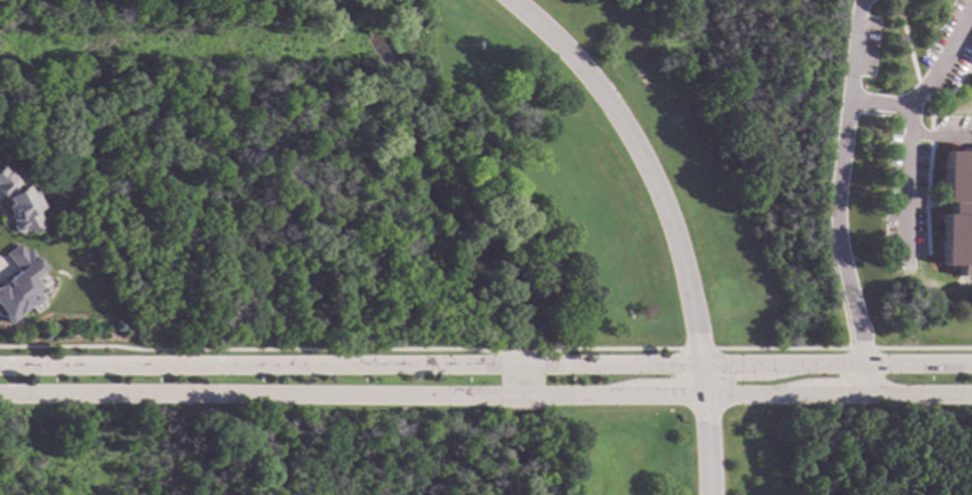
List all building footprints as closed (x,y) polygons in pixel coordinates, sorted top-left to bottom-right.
[(964,147),(971,147),(971,276),(957,276),(957,265),(940,265),(942,213),(946,213),(947,202),(942,202),(944,150),(964,151),(964,147)] [(1,198),(0,197),(0,167),(2,165),(12,178),(16,184),(20,182),(22,185),(24,188),(29,185),(36,195),(34,197),(39,207),(34,210),(39,218),(36,220),(39,227),(29,233),(26,229),(22,231),(21,229),(16,232),(11,230),(8,227),(10,221),(6,215),(8,214),(3,206),(6,204),(2,198),(1,198)] [(7,323),(0,314),(0,282),(15,271),(2,253),(15,244),(21,252),(26,249),(40,268),(27,278),(35,287),(31,290),(38,299),(28,306),(27,303),(15,312),(17,315),(7,323)]
